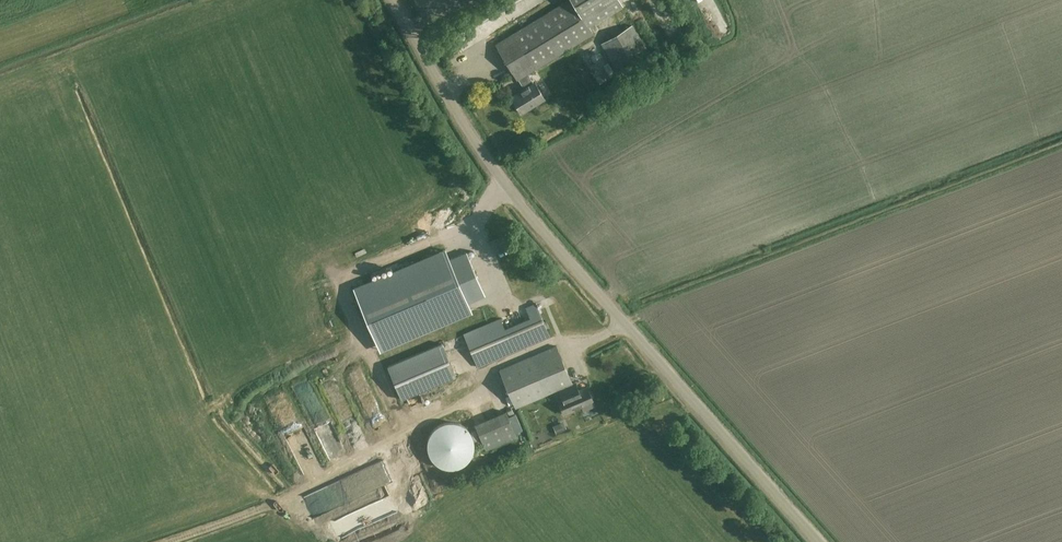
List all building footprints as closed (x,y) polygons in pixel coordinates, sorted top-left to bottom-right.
[(620,0),(569,0),(495,44),(517,80),(518,80),(524,89),(511,97),(521,114),(545,99),(535,82),(534,83),(528,73),(593,34),(589,26),(623,6),(620,0)] [(628,15),(617,16),(618,26),(630,24),(628,15)] [(651,55),(632,25),(601,44),(620,74),(651,55)] [(596,55),(587,59),(596,74),(604,70),(596,55)] [(497,70),(505,70),(504,62),(497,62),(497,70)] [(355,289),(381,351),(471,312),(468,303),(485,296),(466,253),(449,260),(446,251),(355,289)] [(550,337),(536,303),(463,334),(478,367),(550,337)] [(329,310),(336,320),(343,316),(335,305),(329,310)] [(456,377),(442,344),(388,367),(402,400),(456,377)] [(572,384),(556,346),(500,370),(516,408),(559,390),(562,397),(558,399),(564,415),(582,407),(584,411),(595,406),(587,387),(579,390),(575,383),(572,384)] [(517,437),(506,411),(474,425),(485,451),(517,437)] [(474,448),(474,446),(474,444),(474,442),(474,440),(473,438),(472,436),(471,434),(470,432),(469,431),(467,429),(466,428),(464,426),(463,425),(461,424),(459,424),(457,423),(455,423),(453,422),(451,422),(449,422),(447,423),(445,423),(443,424),(441,424),(439,425),(437,426),(436,428),(434,429),(433,431),(432,432),(430,434),(429,436),(429,438),(428,440),(428,442),(427,444),(427,446),(427,448),(428,450),(428,452),(429,454),(429,456),(430,457),(432,459),(433,461),(434,462),(436,464),(437,465),(439,466),(441,467),(443,468),(445,468),(447,469),(449,469),(451,469),(453,469),(455,469),(457,468),(459,468),(461,467),(463,466),(464,465),(466,464),(467,462),(469,461),(470,459),(471,457),(472,456),(473,454),(474,452),(474,450),(474,448)] [(402,453),(381,459),(384,467),(404,460),(402,453)] [(392,484),(402,508),(406,507),(409,517),(425,510),(422,502),(416,504),(406,479),(392,484)] [(351,492),(356,501),(361,499),(356,489),(351,492)]
